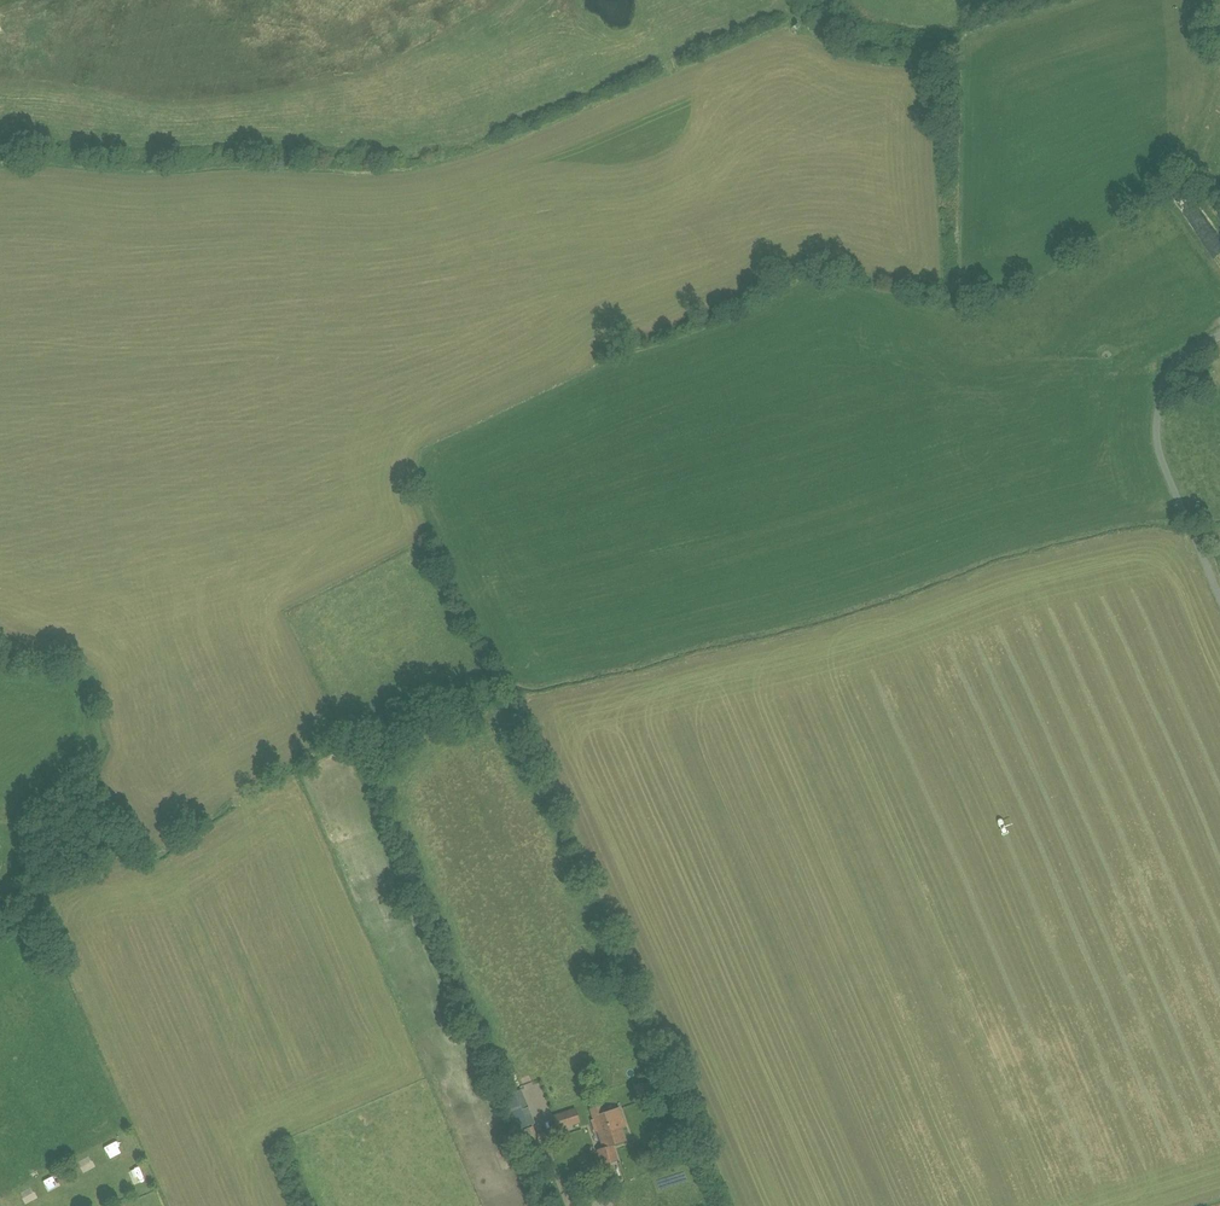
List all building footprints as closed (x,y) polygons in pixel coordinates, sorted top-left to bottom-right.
[(655,1079),(643,1083),(648,1097),(656,1094),(655,1090),(662,1087),(659,1080),(656,1081),(655,1079)] [(505,1096),(503,1096),(510,1114),(517,1131),(535,1123),(521,1089),(509,1094),(505,1096)] [(617,1160),(612,1145),(626,1141),(621,1128),(625,1127),(618,1108),(604,1113),(601,1105),(591,1109),(594,1119),(591,1120),(596,1132),(598,1131),(604,1147),(598,1150),(603,1165),(617,1160)] [(552,1115),(557,1134),(565,1132),(564,1128),(571,1126),(566,1111),(552,1115)] [(503,1146),(500,1147),(505,1159),(508,1158),(511,1167),(517,1164),(514,1155),(515,1155),(510,1143),(503,1146)]
